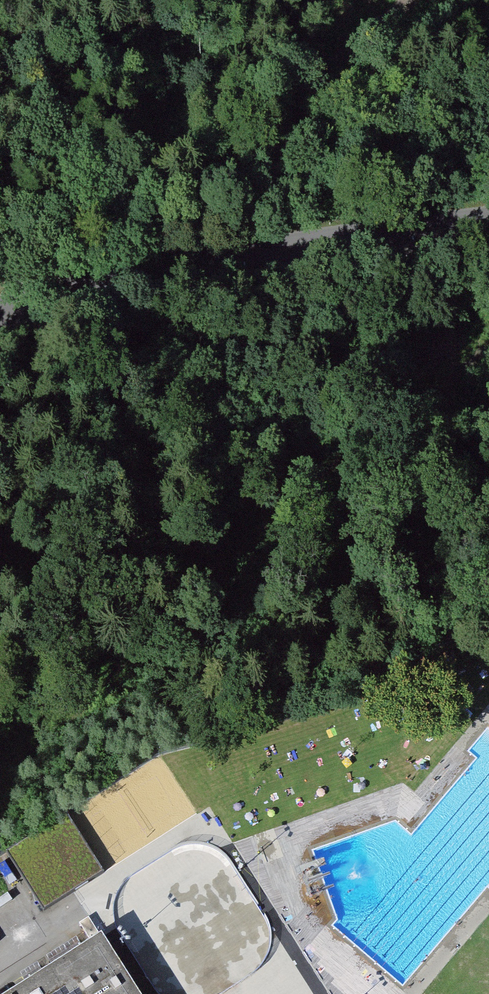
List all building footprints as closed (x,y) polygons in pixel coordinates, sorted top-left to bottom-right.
[(66,819),(11,853),(45,908),(100,874),(66,819)] [(0,862),(0,864),(22,894),(31,888),(8,856),(0,862)] [(318,864),(296,872),(305,898),(327,891),(318,864)] [(101,942),(18,993),(134,993),(101,942)]
